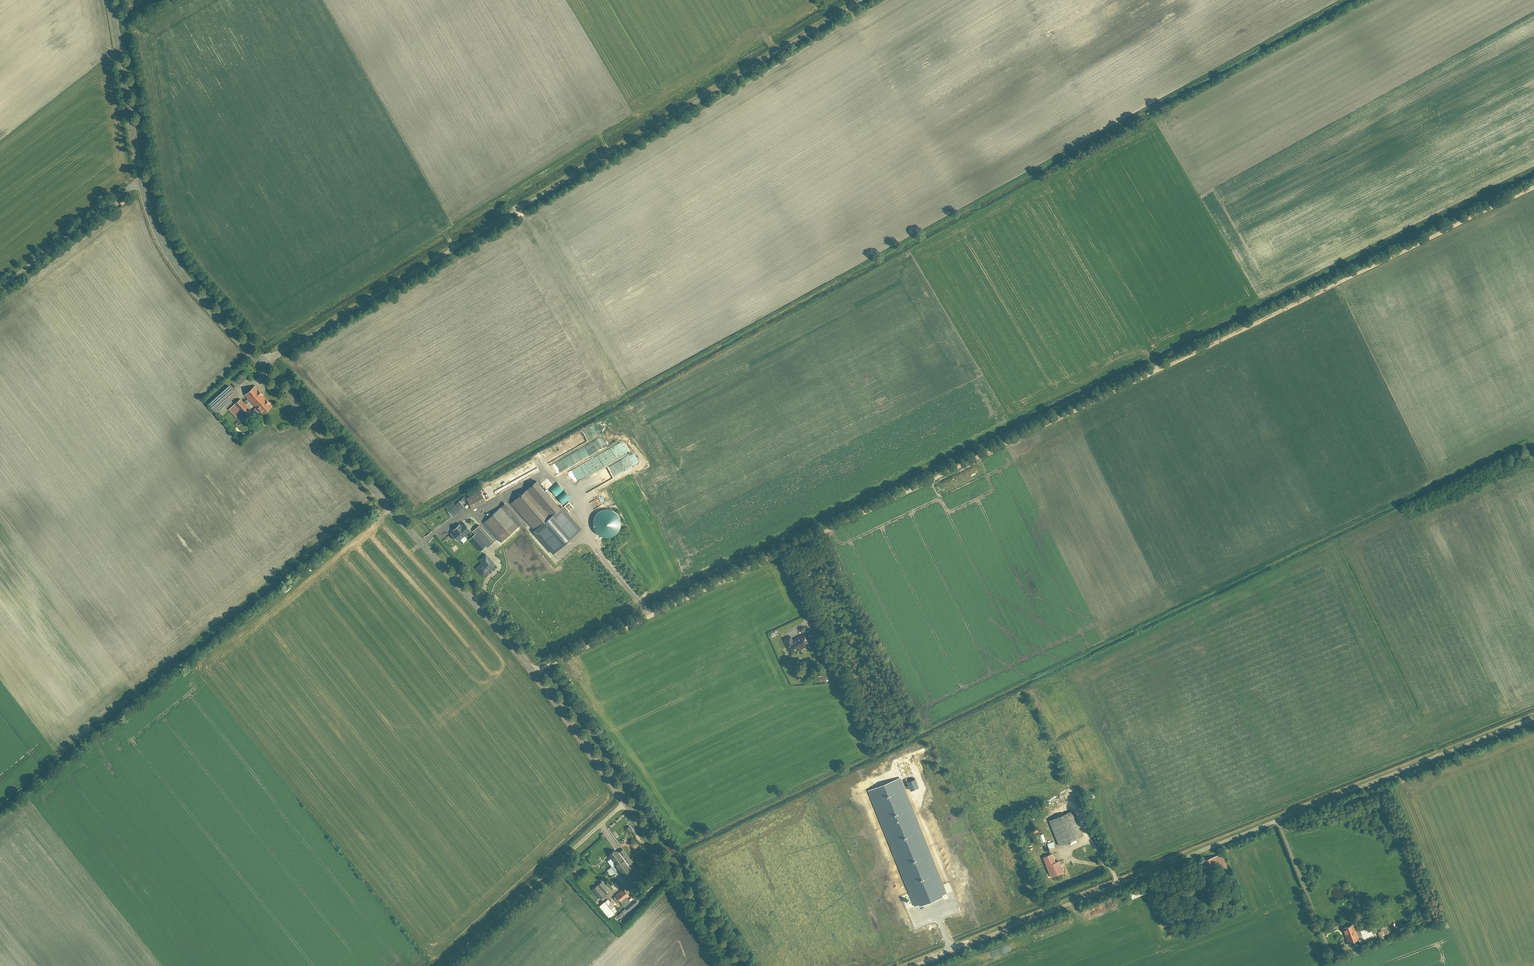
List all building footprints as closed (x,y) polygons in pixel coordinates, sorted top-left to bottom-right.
[(120,202),(123,206),(131,200),(128,196),(120,202)] [(238,380),(241,384),(249,379),(246,374),(238,380)] [(255,385),(245,394),(265,416),(275,407),(255,385)] [(211,405),(219,414),(238,397),(229,388),(211,405)] [(242,400),(234,408),(248,421),(256,413),(242,400)] [(539,482),(526,494),(550,521),(563,508),(539,482)] [(469,499),(474,508),(487,502),(482,492),(469,499)] [(524,494),(512,504),(536,532),(547,523),(524,494)] [(449,511),(453,516),(464,505),(460,501),(449,511)] [(506,505),(487,522),(504,540),(522,523),(506,505)] [(621,524),(621,519),(620,515),(617,511),(613,508),(609,507),(604,507),(599,508),(596,512),(593,516),(592,520),(593,525),(595,529),(598,533),(603,535),(607,535),(612,534),(616,532),(619,528),(621,524)] [(461,545),(468,539),(480,552),(494,540),(474,517),(453,536),(461,545)] [(483,574),(495,565),(486,555),(481,559),(484,562),(478,568),(483,574)] [(792,652),(811,643),(806,634),(793,640),(791,636),(786,639),(792,652)] [(816,675),(819,681),(826,678),(824,672),(816,675)] [(947,893),(901,777),(869,790),(915,906),(919,904),(920,906),(943,897),(942,895),(947,893)] [(1046,820),(1058,847),(1058,848),(1083,838),(1072,811),(1069,812),(1068,811),(1064,800),(1052,804),(1057,816),(1046,820)] [(1046,816),(1047,815),(1046,814),(1046,813),(1045,812),(1045,811),(1044,811),(1042,810),(1040,811),(1039,812),(1038,813),(1038,815),(1038,816),(1039,818),(1041,819),(1043,819),(1044,818),(1045,818),(1046,816)] [(609,855),(627,878),(633,873),(627,865),(633,860),(621,845),(609,855)] [(1203,859),(1208,873),(1228,866),(1223,852),(1203,859)] [(1054,861),(1052,855),(1045,857),(1052,878),(1065,874),(1060,859),(1054,861)] [(1214,891),(1208,878),(1198,882),(1203,895),(1214,891)] [(591,890),(599,899),(609,891),(601,882),(591,890)] [(1132,893),(1134,898),(1148,893),(1146,887),(1132,893)] [(615,897),(620,903),(630,894),(624,888),(615,897)] [(1343,924),(1350,939),(1359,935),(1361,939),(1375,933),(1372,924),(1359,930),(1355,920),(1343,924)]
